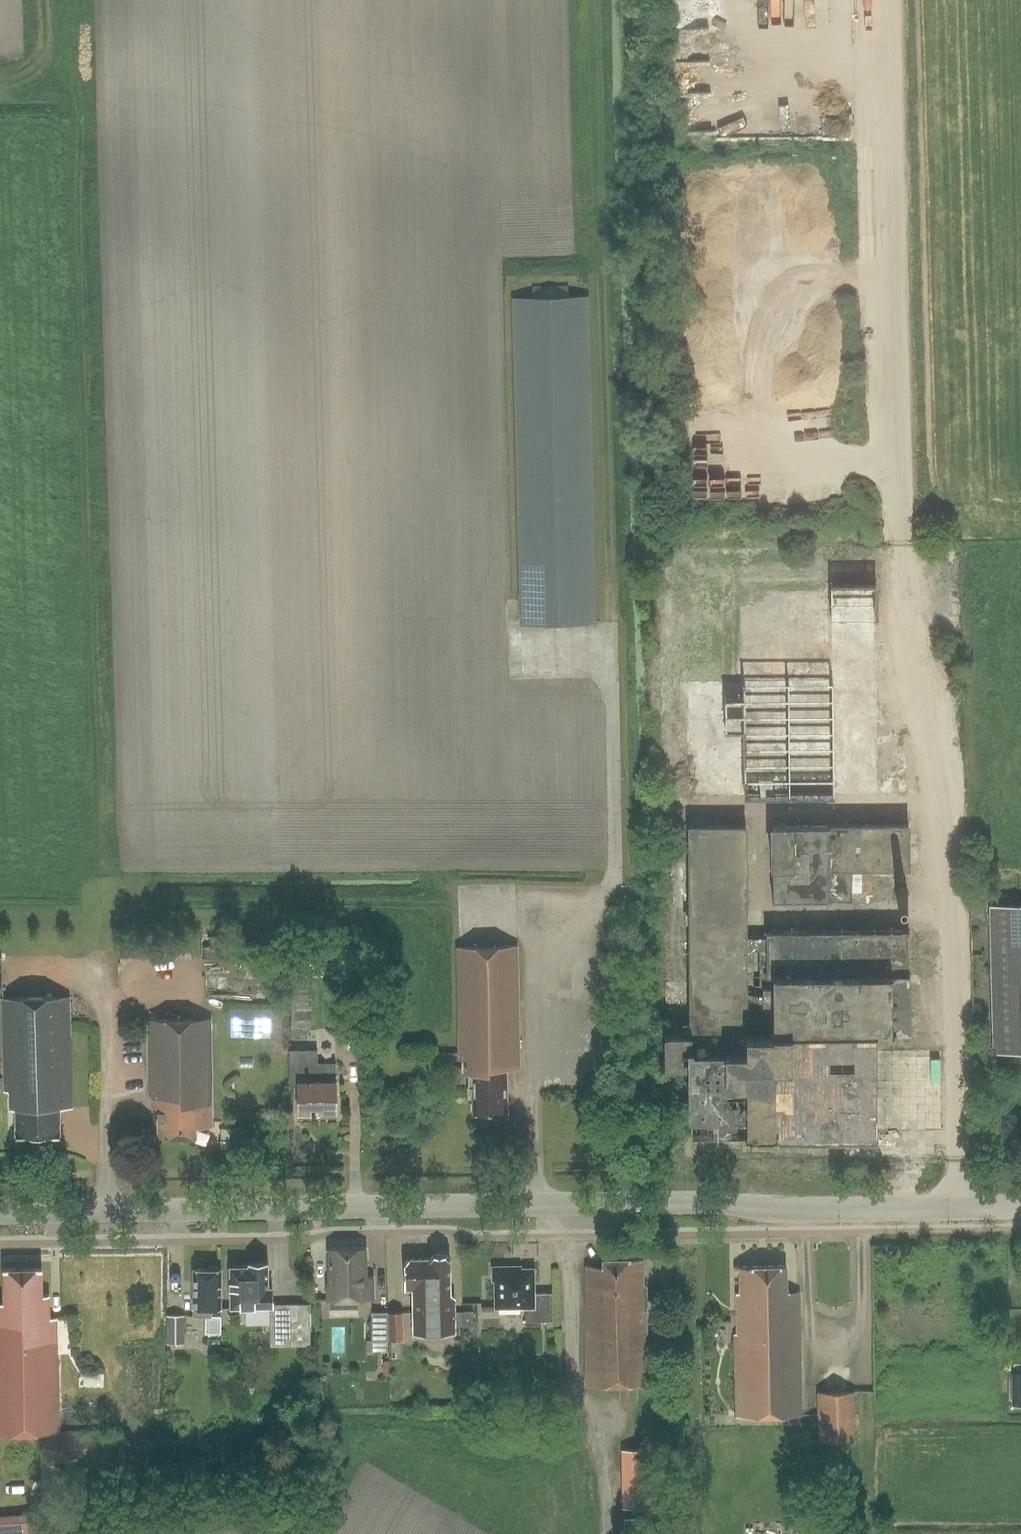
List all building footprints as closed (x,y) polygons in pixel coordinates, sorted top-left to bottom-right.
[(570,296),(570,285),(533,286),(534,297),(513,297),(520,625),(598,623),(590,295),(570,296)] [(881,796),(878,583),(832,583),(833,680),(689,682),(690,794),(746,794),(746,797),(881,796)] [(681,687),(680,665),(663,666),(664,687),(681,687)] [(794,826),(794,823),(770,823),(770,867),(774,867),(774,899),(833,899),(833,900),(853,900),(853,868),(910,868),(910,823),(831,823),(831,826),(794,826)] [(910,929),(767,928),(767,933),(748,933),(747,826),(690,826),(691,1039),(666,1038),(666,1067),(691,1067),(692,1134),(878,1133),(876,1030),(910,1031),(910,929)] [(990,906),(994,1052),(1020,1051),(1020,905),(990,906)] [(459,947),(460,1055),(464,1055),(465,1075),(469,1075),(469,1087),(474,1087),(475,1113),(507,1112),(506,1069),(520,1069),(518,946),(459,947)] [(321,962),(336,962),(336,950),(322,949),(321,962)] [(60,1108),(72,1108),(69,997),(3,997),(5,1091),(10,1091),(11,1108),(17,1108),(17,1135),(61,1135),(60,1108)] [(197,1127),(213,1127),(211,1018),(148,1019),(150,1096),(152,1096),(152,1107),(159,1107),(159,1137),(197,1136),(197,1127)] [(299,1115),(337,1115),(336,1063),(318,1063),(318,1050),(290,1050),(291,1087),(299,1087),(299,1115)] [(366,1276),(366,1269),(366,1248),(331,1248),(332,1282),(330,1282),(330,1299),(374,1298),(373,1276),(366,1276)] [(415,1332),(455,1331),(455,1297),(451,1294),(450,1258),(445,1254),(435,1254),(430,1259),(410,1259),(405,1264),(406,1288),(414,1288),(415,1332)] [(652,1382),(651,1256),(604,1256),(604,1263),(590,1264),(591,1383),(652,1382)] [(231,1264),(231,1282),(231,1305),(272,1305),(272,1343),(311,1343),(311,1302),(274,1302),(273,1285),(270,1285),(270,1261),(249,1262),(249,1263),(231,1264)] [(788,1292),(787,1265),(741,1266),(741,1292),(737,1293),(738,1333),(736,1333),(737,1417),(803,1415),(800,1291),(788,1292)] [(553,1293),(535,1293),(534,1268),(509,1269),(509,1266),(493,1267),(493,1280),(495,1280),(496,1308),(526,1307),(526,1321),(553,1321),(553,1293)] [(222,1306),(222,1267),(193,1267),(193,1314),(206,1314),(206,1331),(221,1331),(221,1314),(211,1314),(212,1310),(210,1310),(210,1306),(222,1306)] [(59,1430),(57,1318),(50,1318),(50,1294),(43,1294),(43,1268),(5,1268),(6,1302),(0,1302),(0,1433),(48,1432),(48,1462),(113,1461),(113,1430),(59,1430)] [(474,1311),(464,1311),(464,1326),(475,1326),(474,1311)] [(389,1350),(388,1312),(372,1313),(373,1340),(367,1340),(368,1350),(389,1350)] [(404,1356),(403,1312),(389,1312),(390,1340),(393,1340),(393,1356),(404,1356)] [(185,1343),(185,1315),(168,1315),(168,1343),(185,1343)] [(855,1440),(855,1391),(818,1391),(819,1440),(855,1440)] [(652,1507),(651,1449),(623,1450),(624,1508),(652,1507)] [(0,1513),(0,1533),(42,1533),(41,1511),(0,1513)] [(650,1517),(625,1517),(624,1533),(649,1533),(650,1517)]
